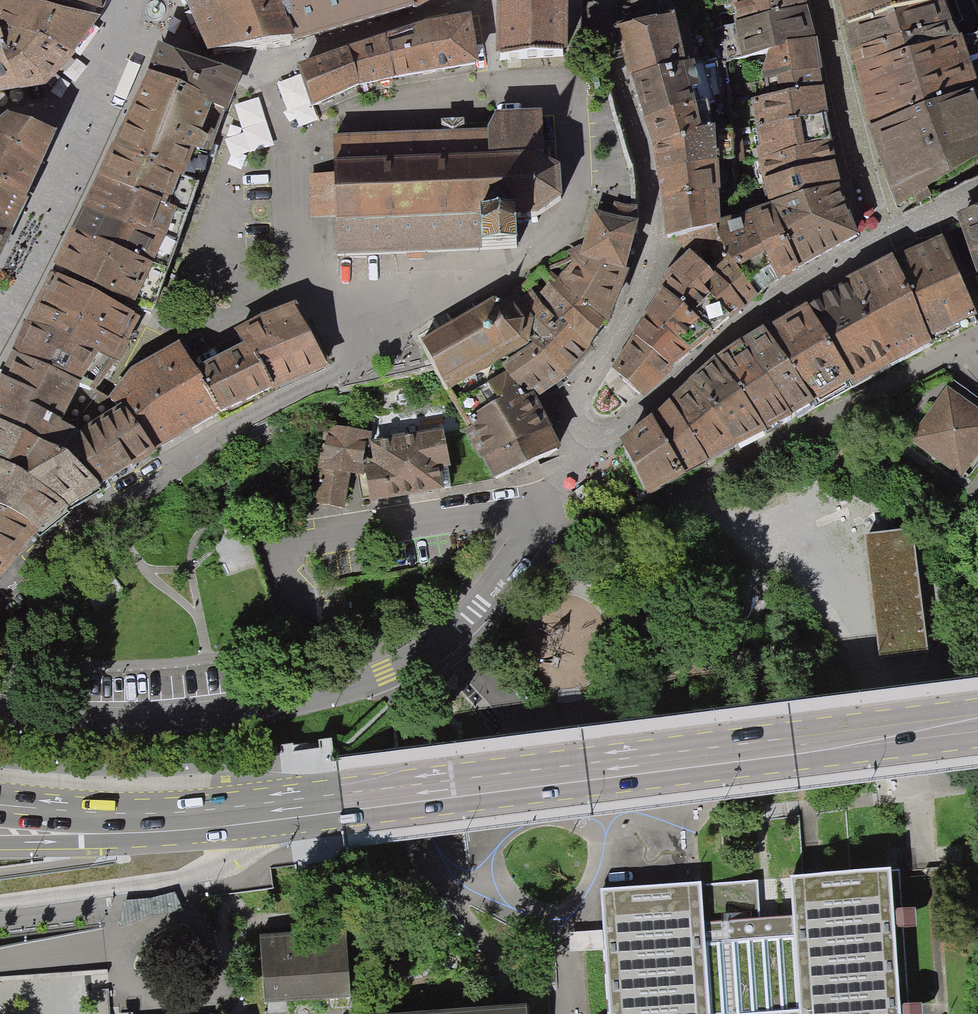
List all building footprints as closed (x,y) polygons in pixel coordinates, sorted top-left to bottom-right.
[(21,93),(26,92),(46,90),(71,60),(99,20),(25,0),(0,0),(0,93),(21,93)] [(102,15),(101,0),(42,0),(102,15)] [(208,49),(264,43),(294,41),(279,0),(183,0),(208,49)] [(294,41),(411,7),(408,0),(279,0),(294,41)] [(497,58),(514,56),(563,53),(566,0),(496,0),(497,58)] [(727,62),(732,98),(762,180),(766,203),(717,223),(722,245),(688,250),(651,309),(638,330),(633,338),(615,366),(644,398),(776,283),(857,238),(839,184),(834,161),(823,83),(805,0),(720,0),(727,62)] [(848,39),(947,12),(943,0),(838,0),(848,39)] [(947,12),(848,39),(868,122),(972,85),(947,12)] [(673,13),(613,24),(627,70),(637,100),(650,139),(652,144),(655,164),(657,176),(668,234),(688,250),(722,245),(717,223),(714,125),(700,126),(673,13)] [(471,17),(426,23),(436,74),(479,67),(471,17)] [(426,23),(387,36),(396,78),(436,74),(426,23)] [(349,49),(360,87),(396,78),(387,36),(349,49)] [(158,44),(113,145),(198,185),(210,151),(225,111),(243,73),(158,44)] [(360,87),(349,49),(297,67),(312,107),(360,87)] [(868,122),(901,206),(977,173),(977,100),(972,85),(868,122)] [(539,223),(538,209),(550,209),(562,200),(561,170),(541,166),(540,115),(485,116),(486,134),(464,135),(439,135),(331,138),(332,176),(306,176),(307,220),(334,219),(335,256),(479,252),(479,258),(514,257),(513,223),(539,223)] [(12,232),(46,161),(57,136),(7,116),(0,122),(0,226),(12,232)] [(438,123),(439,135),(464,135),(463,122),(438,123)] [(89,197),(176,241),(178,236),(189,204),(198,185),(113,145),(89,197)] [(89,197),(71,230),(164,276),(173,249),(176,241),(89,197)] [(640,213),(616,204),(611,217),(635,227),(640,213)] [(498,401),(463,423),(493,478),(559,448),(537,398),(566,380),(585,352),(599,334),(624,281),(630,267),(626,265),(635,227),(611,217),(592,212),(581,246),(544,268),(540,270),(526,280),(557,328),(501,364),(507,372),(488,382),(498,401)] [(977,277),(977,217),(959,224),(977,277)] [(0,226),(0,254),(2,250),(12,232),(0,226)] [(53,264),(151,314),(162,280),(164,276),(71,230),(53,264)] [(942,239),(895,259),(931,341),(976,319),(942,239)] [(895,259),(847,282),(888,363),(931,341),(895,259)] [(50,272),(29,316),(118,362),(134,326),(139,316),(50,272)] [(445,393),(554,328),(525,281),(447,328),(417,346),(445,393)] [(888,363),(847,282),(806,306),(850,383),(888,363)] [(244,341),(272,386),(274,391),(331,368),(303,317),(296,300),(233,327),(244,341)] [(850,383),(806,306),(766,327),(813,401),(850,383)] [(29,316),(13,352),(97,392),(109,376),(118,362),(29,316)] [(742,341),(792,416),(813,401),(766,327),(742,341)] [(109,397),(121,403),(155,453),(220,413),(196,364),(189,352),(179,339),(131,367),(109,397)] [(235,346),(196,364),(220,413),(272,386),(244,341),(235,346)] [(718,357),(764,430),(792,416),(742,341),(718,357)] [(0,379),(0,386),(82,429),(109,397),(97,392),(13,352),(0,379)] [(690,382),(731,448),(764,430),(718,357),(690,382)] [(731,448),(690,382),(671,400),(708,461),(731,448)] [(82,429),(0,386),(0,426),(67,459),(82,429)] [(948,390),(910,441),(960,477),(977,453),(977,411),(948,390)] [(155,453),(121,403),(109,397),(82,429),(67,459),(99,489),(157,456),(155,453)] [(671,400),(652,416),(686,474),(708,461),(671,400)] [(649,493),(686,474),(652,416),(618,443),(649,493)] [(12,517),(38,537),(68,512),(103,492),(99,489),(67,459),(0,426),(0,513),(12,517)] [(448,475),(444,435),(376,441),(381,506),(448,500),(445,475),(448,475)] [(366,499),(370,447),(327,444),(321,517),(344,519),(346,498),(366,499)] [(12,566),(38,537),(12,517),(0,513),(0,561),(12,566)] [(913,534),(866,540),(881,660),(928,654),(913,534)] [(12,566),(0,561),(0,579),(12,566)] [(927,1009),(896,1010),(892,935),(922,933),(921,913),(891,915),(888,877),(791,883),(793,919),(742,922),(701,924),(699,888),(602,893),(609,1013),(927,1013),(927,1009)] [(265,1003),(351,996),(346,932),(260,938),(265,1003)] [(398,1013),(525,1013),(525,1006),(398,1013)]
